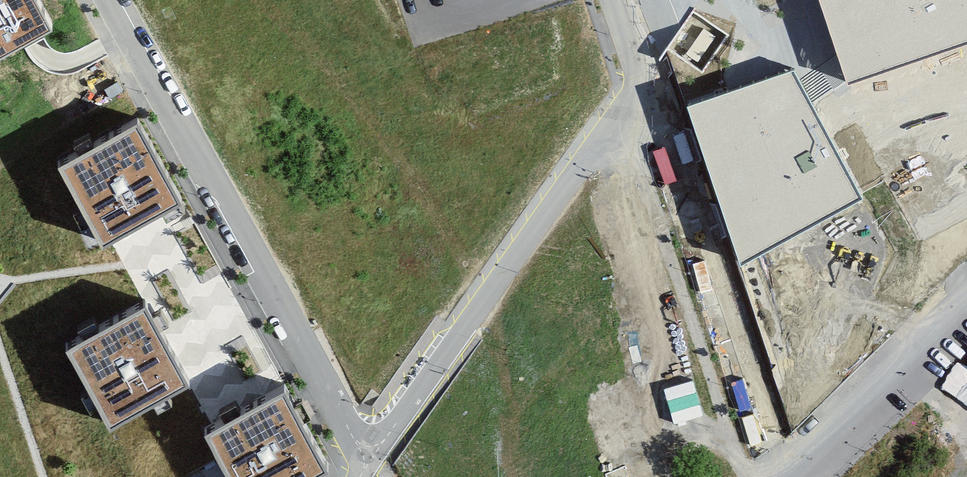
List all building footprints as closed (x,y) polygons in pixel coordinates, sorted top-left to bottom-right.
[(51,21),(39,0),(0,0),(0,49),(51,21)] [(844,84),(966,46),(966,0),(816,0),(844,84)] [(789,72),(691,107),(742,268),(759,258),(864,200),(789,72)] [(137,118),(54,163),(99,245),(182,200),(137,118)] [(742,294),(761,364),(794,355),(801,378),(835,369),(809,276),(742,294)] [(144,301),(60,346),(104,427),(188,381),(144,301)] [(204,428),(231,476),(312,476),(330,468),(285,385),(204,428)]
